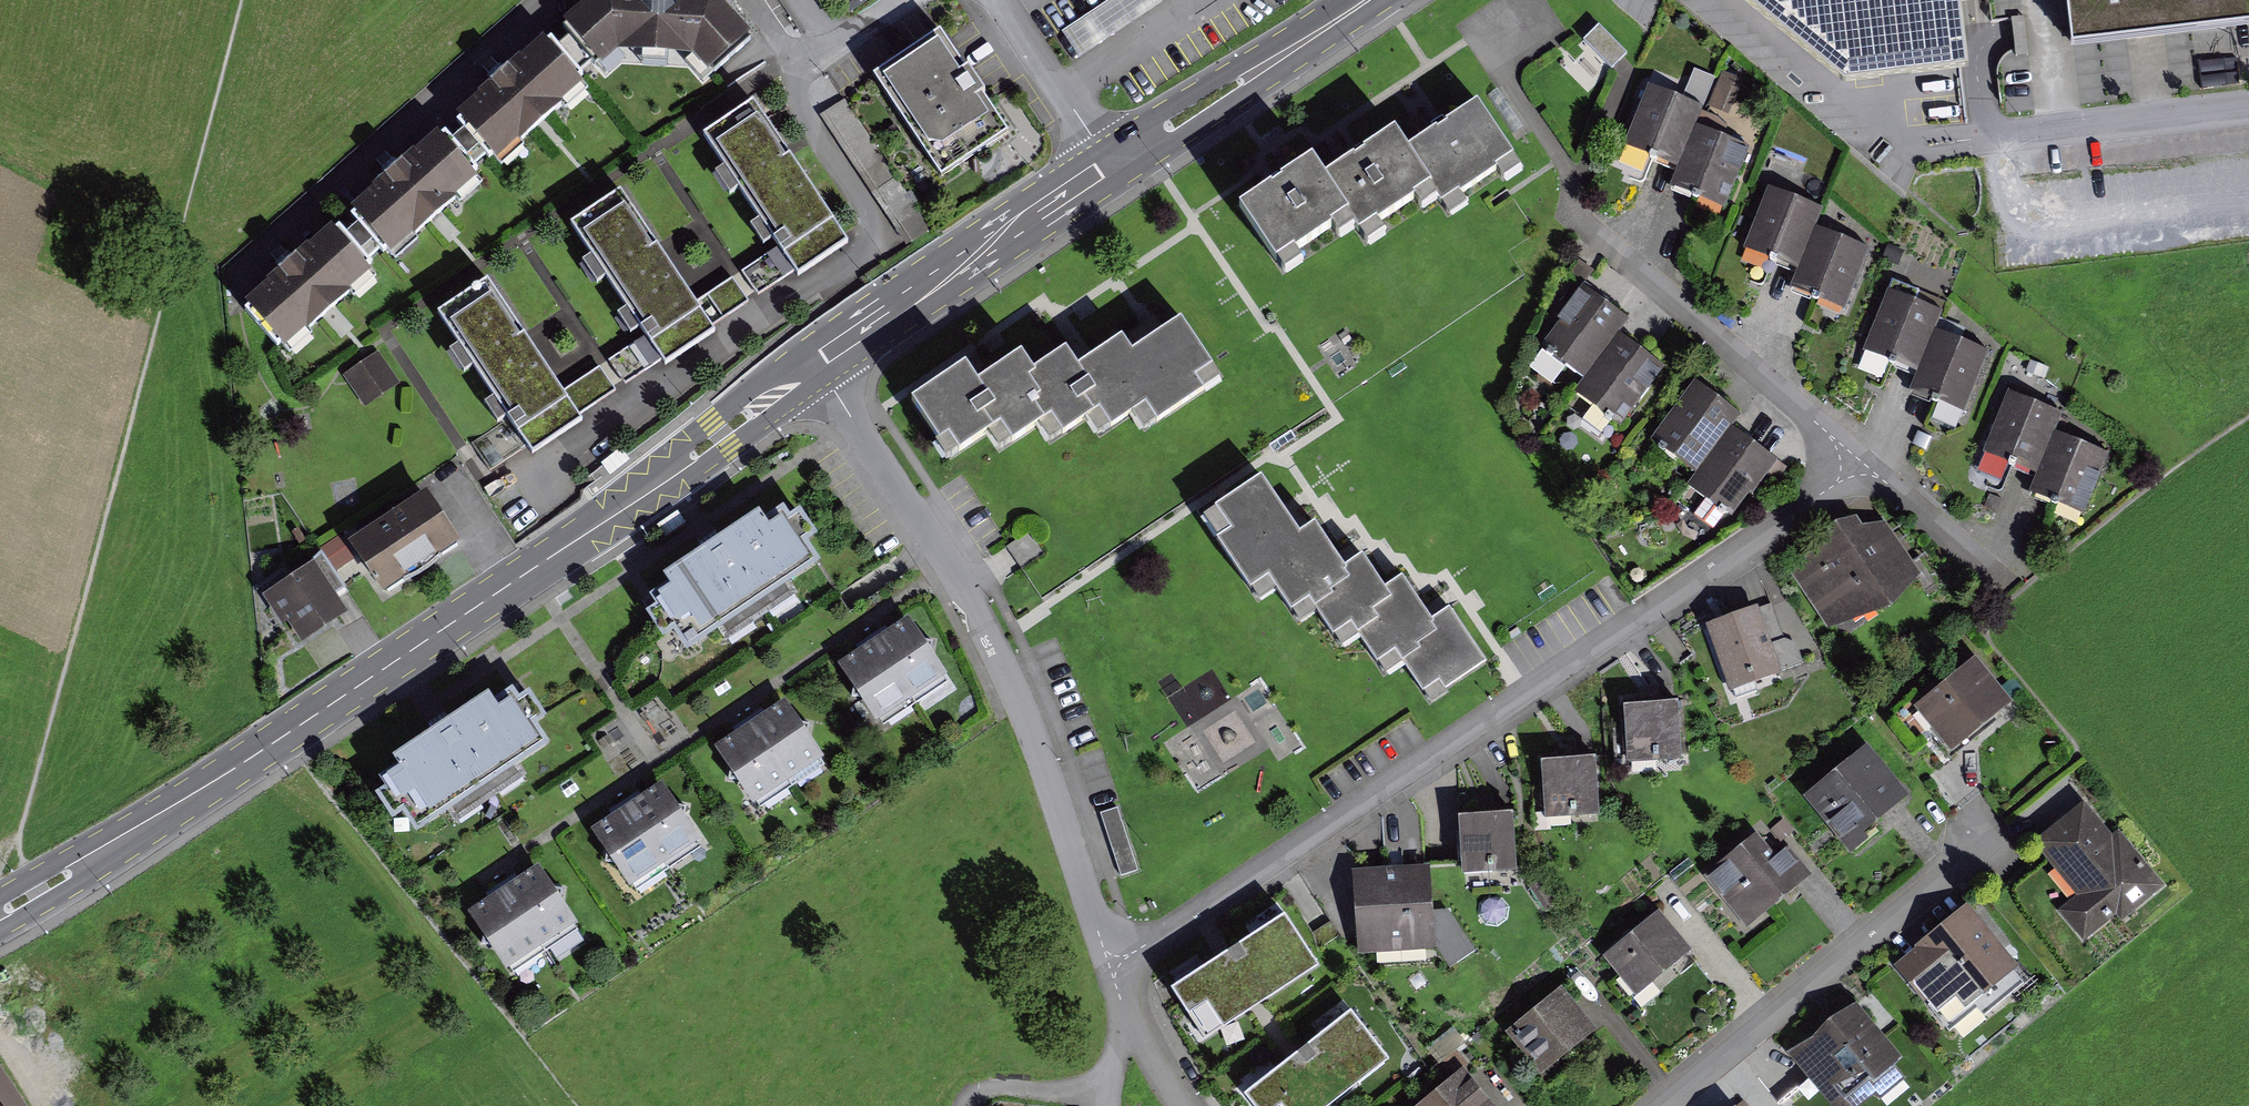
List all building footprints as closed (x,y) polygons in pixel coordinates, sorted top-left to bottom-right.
[(612,53),(632,37),(709,42),(727,60),(767,27),(750,0),(595,0),(580,13),(612,53)] [(1087,49),(1164,0),(1107,0),(1071,23),(1087,49)] [(1968,69),(1960,0),(1742,0),(1842,83),(1968,69)] [(2070,48),(2248,30),(2248,0),(2065,0),(2070,48)] [(948,22),(883,66),(954,167),(1019,123),(948,22)] [(1599,25),(1585,40),(1609,64),(1624,50),(1599,25)] [(471,111),(505,149),(593,71),(559,33),(471,111)] [(1706,118),(1733,131),(1751,93),(1724,80),(1706,118)] [(1637,143),(1685,161),(1700,123),(1708,99),(1660,82),(1637,143)] [(710,125),(805,267),(833,249),(857,232),(763,90),(710,125)] [(1498,90),(1433,138),(1470,189),(1535,141),(1498,90)] [(1415,118),(1340,171),(1381,228),(1455,175),(1415,118)] [(1748,141),(1700,123),(1685,161),(1678,183),(1726,200),(1748,141)] [(365,205),(399,243),(487,165),(453,127),(365,205)] [(1324,148),(1247,199),(1291,263),(1367,212),(1324,148)] [(1763,241),(1812,259),(1827,222),(1834,198),(1787,180),(1763,241)] [(578,220),(668,360),(694,344),(724,324),(634,184),(578,220)] [(253,298),(293,344),(386,262),(346,217),(253,298)] [(1874,240),(1827,222),(1812,259),(1804,281),(1852,299),(1874,240)] [(447,305),(537,448),(568,428),(593,412),(503,270),(447,305)] [(1547,345),(1588,375),(1623,325),(1630,315),(1589,286),(1547,345)] [(1883,348),(1932,366),(1941,344),(1947,328),(1954,304),(1907,286),(1883,348)] [(1122,337),(1105,348),(1143,404),(1131,412),(1143,429),(1220,378),(1182,321),(1133,353),(1122,337)] [(1668,359),(1623,325),(1588,375),(1580,384),(1624,417),(1668,359)] [(1995,346),(1947,328),(1941,344),(1932,366),(1924,387),(1972,405),(1995,346)] [(1143,404),(1105,348),(1077,367),(1065,350),(1032,372),(1021,355),(977,384),(1003,424),(987,434),(998,451),(1037,425),(1048,442),(1085,417),(1097,435),(1131,412),(1143,404)] [(378,360),(344,383),(368,418),(402,395),(378,360)] [(950,458),(987,434),(1003,424),(977,384),(965,367),(912,401),(950,458)] [(1664,435),(1705,466),(1740,415),(1747,405),(1706,377),(1664,435)] [(2000,452),(2048,470),(2063,432),(2071,408),(2023,390),(2000,452)] [(1785,449),(1740,415),(1705,466),(1697,474),(1741,507),(1785,449)] [(2111,450),(2063,432),(2048,470),(2041,491),(2089,509),(2111,450)] [(1260,599),(1277,587),(1260,561),(1298,535),(1281,510),(1261,480),(1205,517),(1260,599)] [(350,537),(389,592),(467,539),(428,483),(350,537)] [(662,585),(701,641),(826,555),(787,499),(662,585)] [(1850,515),(1806,563),(1842,618),(1903,597),(1924,569),(1895,516),(1877,523),(1866,510),(1850,515)] [(1397,611),(1383,589),(1361,557),(1342,569),(1313,526),(1298,535),(1260,561),(1277,587),(1302,624),(1319,612),(1342,647),(1360,635),(1397,611)] [(356,604),(324,560),(284,588),(315,632),(356,604)] [(1397,611),(1360,635),(1386,673),(1405,661),(1429,698),(1483,662),(1449,611),(1430,624),(1400,578),(1383,589),(1397,611)] [(1724,614),(1745,687),(1797,672),(1776,599),(1724,614)] [(921,692),(956,669),(918,612),(902,622),(883,635),(921,692)] [(887,715),(921,692),(883,635),(864,648),(849,658),(887,715)] [(1985,657),(1930,698),(1961,739),(2015,698),(1985,657)] [(394,764),(432,821),(563,734),(525,677),(394,764)] [(1639,692),(1641,757),(1693,756),(1692,691),(1639,692)] [(796,773),(831,750),(794,694),(776,706),(759,718),(796,773)] [(761,796),(796,773),(759,718),(741,730),(724,741),(761,796)] [(1557,741),(1557,813),(1602,813),(1601,741),(1557,741)] [(1879,748),(1822,792),(1858,838),(1915,795),(1879,748)] [(656,786),(636,800),(675,855),(708,832),(669,776),(656,786)] [(619,811),(603,823),(642,878),(675,855),(636,800),(619,811)] [(2160,877),(2097,801),(2056,835),(2098,885),(2081,899),(2103,925),(2160,877)] [(1470,806),(1473,863),(1524,861),(1522,804),(1470,806)] [(1121,806),(1100,813),(1119,878),(1140,871),(1121,806)] [(1724,864),(1760,911),(1810,872),(1773,825),(1724,864)] [(588,917),(548,860),(515,883),(556,940),(588,917)] [(1368,870),(1371,947),(1443,944),(1440,868),(1368,870)] [(1291,876),(1159,963),(1199,1022),(1329,939),(1291,876)] [(556,940),(515,883),(504,891),(482,907),(523,964),(556,940)] [(2028,959),(1979,898),(1918,946),(1968,1007),(2028,959)] [(1618,943),(1648,982),(1696,947),(1666,908),(1618,943)] [(1574,983),(1525,1022),(1557,1063),(1606,1024),(1574,983)] [(1230,1083),(1244,1105),(1335,1105),(1406,1059),(1361,995),(1230,1083)] [(1808,1042),(1857,1099),(1907,1056),(1858,999),(1808,1042)] [(1436,1105),(1507,1105),(1481,1072),(1436,1105)]
